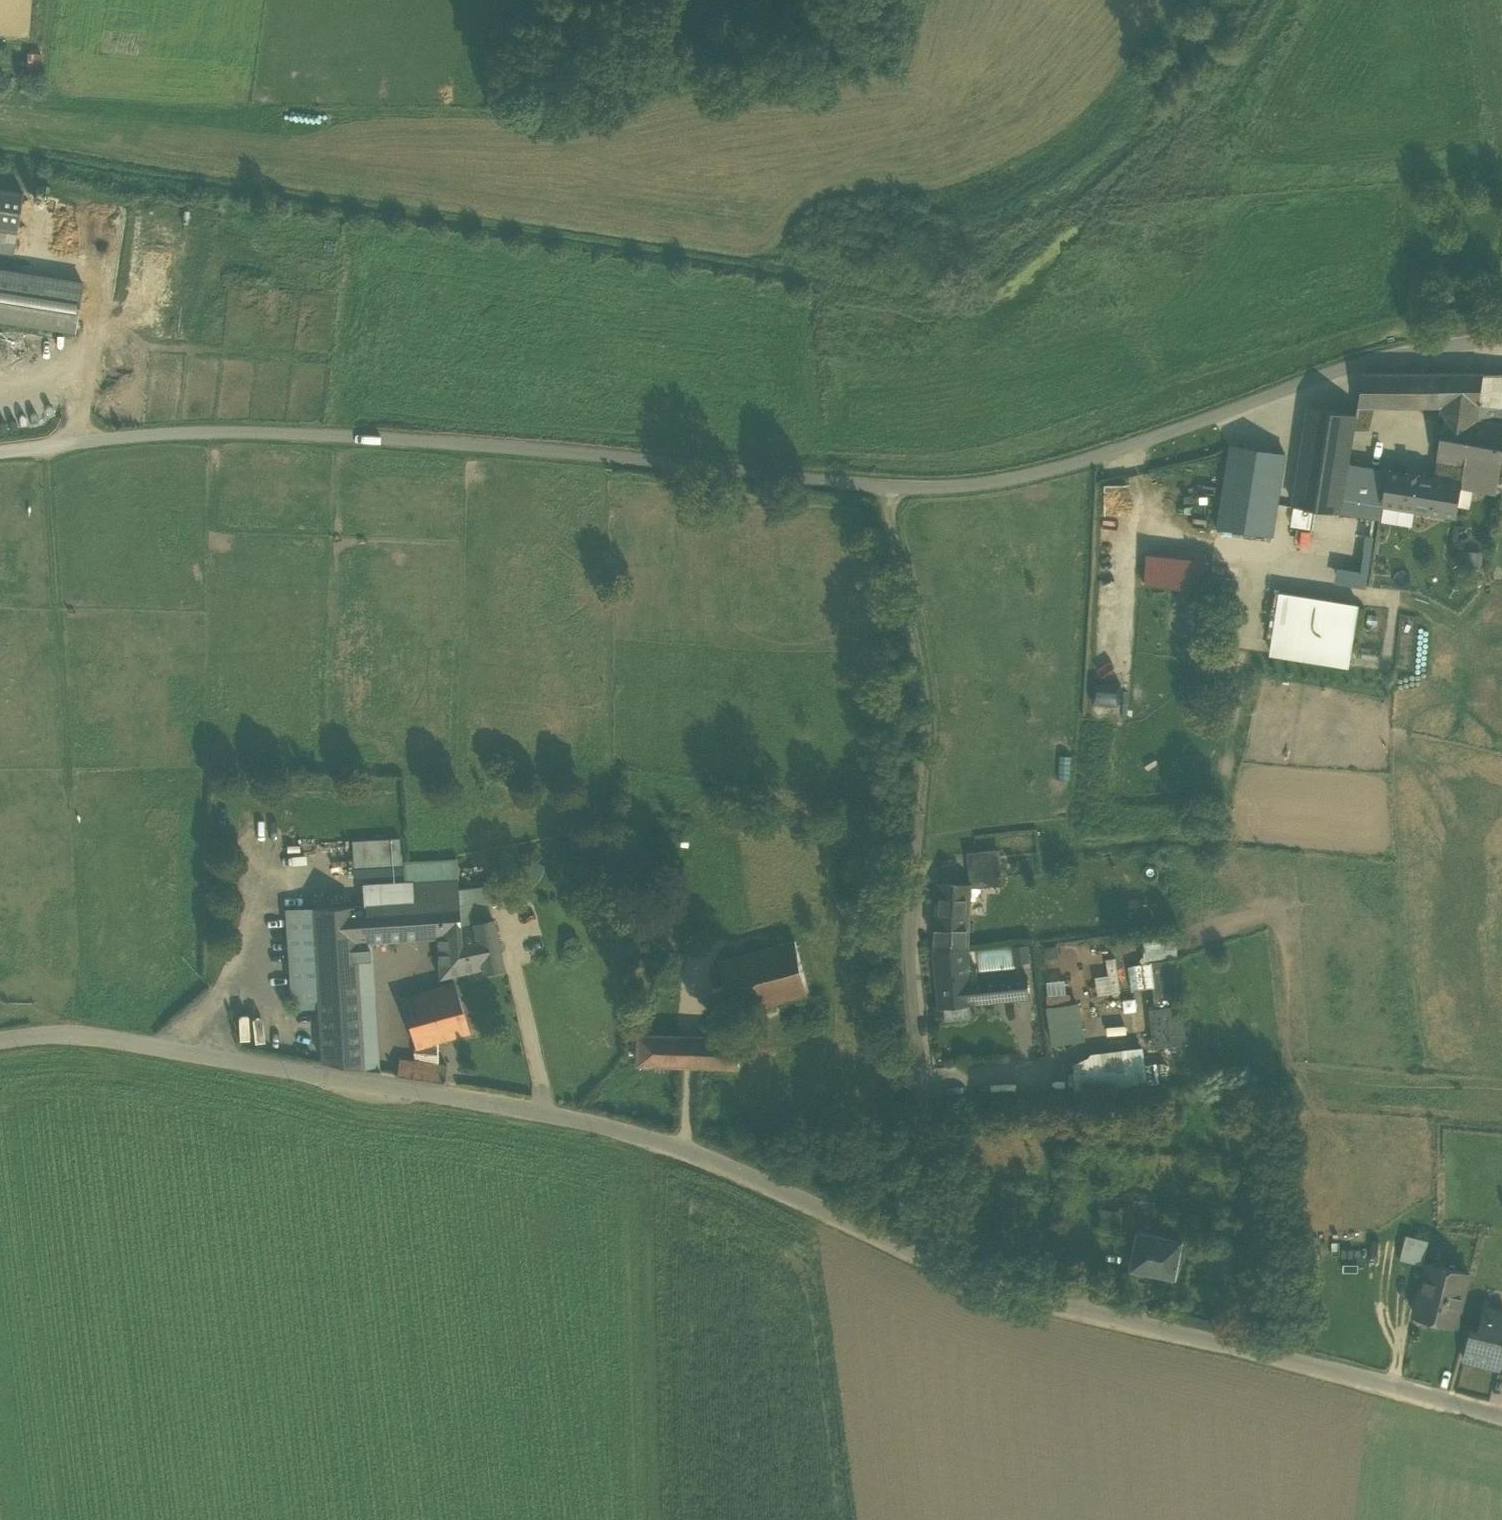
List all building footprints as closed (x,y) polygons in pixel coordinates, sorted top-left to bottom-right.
[(16,232),(23,193),(0,189),(0,230),(16,232)] [(0,230),(0,246),(14,248),(16,232),(0,230)] [(75,330),(83,283),(0,270),(0,319),(75,330)] [(1358,405),(1411,405),(1416,373),(1363,373),(1358,405)] [(1411,405),(1425,405),(1429,373),(1416,373),(1411,405)] [(1441,412),(1445,413),(1474,418),(1484,373),(1429,373),(1425,405),(1442,405),(1441,412)] [(1484,373),(1474,418),(1501,423),(1501,373),(1484,373)] [(1314,509),(1339,512),(1346,463),(1354,413),(1309,406),(1294,505),(1314,509)] [(1445,413),(1443,425),(1441,437),(1437,460),(1445,461),(1464,465),(1474,418),(1445,413)] [(1496,493),(1501,458),(1501,423),(1474,418),(1464,465),(1462,481),(1462,486),(1496,493)] [(1434,436),(1441,437),(1443,425),(1436,424),(1434,436)] [(1220,528),(1272,536),(1286,455),(1230,445),(1217,527),(1220,528)] [(1464,465),(1445,461),(1443,478),(1462,481),(1464,465)] [(1388,469),(1346,463),(1339,512),(1382,519),(1384,505),(1383,505),(1388,469)] [(1420,475),(1388,469),(1383,505),(1384,505),(1414,510),(1420,475)] [(1435,477),(1420,475),(1414,510),(1428,512),(1435,477)] [(1443,478),(1435,477),(1428,512),(1456,517),(1462,486),(1462,481),(1443,478)] [(1314,509),(1294,505),(1291,523),(1312,526),(1314,509)] [(1362,554),(1368,555),(1371,536),(1365,535),(1362,554)] [(1481,570),(1483,552),(1462,550),(1461,568),(1481,570)] [(1362,554),(1340,551),(1337,568),(1365,573),(1368,555),(1362,554)] [(1236,576),(1209,572),(1206,592),(1233,596),(1236,576)] [(1272,640),(1352,653),(1359,606),(1280,593),(1272,640)] [(1349,668),(1352,653),(1272,640),(1270,655),(1349,668)] [(399,838),(351,840),(353,870),(386,868),(386,869),(402,868),(401,853),(400,853),(399,838)] [(968,853),(969,867),(997,863),(996,850),(968,853)] [(322,1062),(362,1069),(362,1068),(355,943),(372,942),(437,937),(459,936),(459,925),(457,889),(457,880),(456,860),(405,863),(406,883),(363,885),(365,905),(312,908),(312,910),(318,998),(322,1062)] [(999,878),(997,863),(969,867),(971,880),(999,878)] [(485,885),(457,889),(459,925),(492,918),(485,885)] [(968,950),(969,914),(955,914),(957,886),(938,885),(934,953),(968,950)] [(970,886),(957,886),(955,914),(969,914),(970,886)] [(318,998),(312,910),(288,912),(294,1000),(318,998)] [(437,937),(439,978),(482,968),(483,972),(503,968),(492,918),(459,925),(459,936),(437,937)] [(379,1071),(372,942),(355,943),(362,1068),(379,1071)] [(718,965),(734,1019),(811,995),(795,942),(718,965)] [(971,979),(968,950),(934,953),(940,1005),(973,1002),(971,979)] [(1151,1006),(1155,1046),(1185,1042),(1180,998),(1181,998),(1176,959),(1152,961),(1157,1006),(1151,1006)] [(971,979),(973,1002),(1028,996),(1025,974),(971,979)] [(399,999),(415,1048),(435,1043),(469,1032),(454,982),(399,999)] [(1048,1007),(1053,1044),(1083,1039),(1078,1003),(1048,1007)] [(639,1065),(681,1068),(683,1038),(673,1038),(641,1035),(639,1065)] [(681,1068),(739,1072),(741,1042),(683,1038),(681,1068)] [(396,1075),(444,1082),(446,1065),(436,1064),(435,1043),(415,1048),(415,1061),(399,1059),(396,1075)] [(1076,1070),(1076,1090),(1129,1088),(1128,1084),(1126,1068),(1076,1070)] [(1102,1210),(1100,1229),(1138,1232),(1138,1230),(1170,1236),(1172,1216),(1102,1210)] [(1183,1239),(1170,1236),(1138,1230),(1138,1232),(1131,1268),(1176,1276),(1183,1239)] [(1400,1259),(1423,1264),(1429,1241),(1405,1236),(1400,1259)] [(1417,1315),(1455,1325),(1468,1275),(1429,1265),(1429,1266),(1417,1315)] [(1501,1367),(1501,1362),(1501,1312),(1484,1308),(1478,1333),(1470,1331),(1463,1359),(1464,1359),(1465,1358),(1501,1367)]
